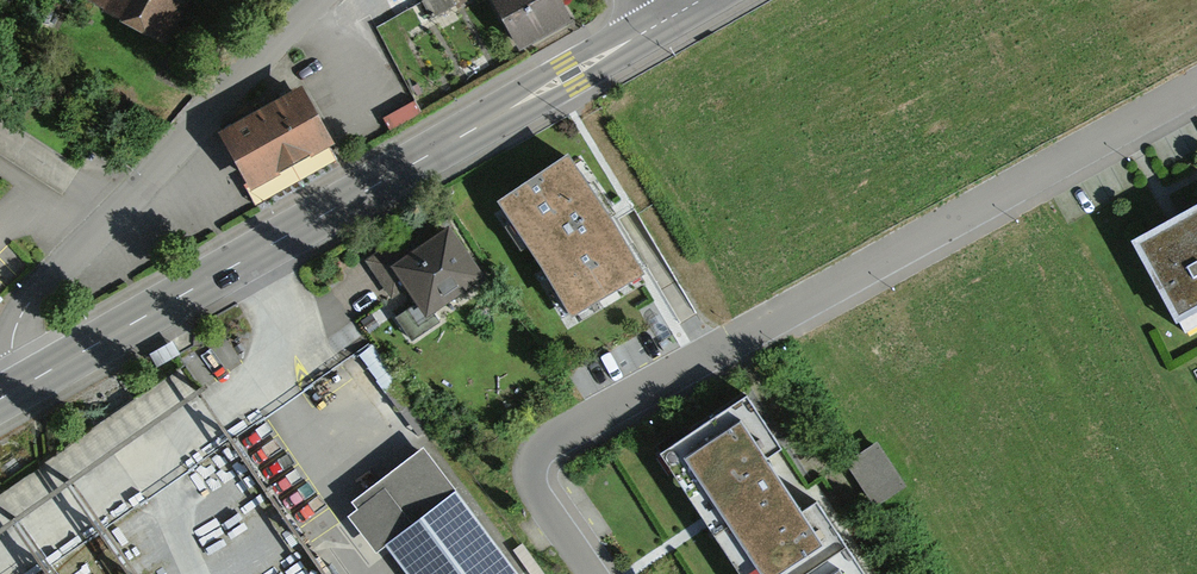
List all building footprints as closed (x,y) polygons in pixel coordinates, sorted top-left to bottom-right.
[(111,16),(179,52),(206,0),(119,0),(111,16)] [(457,0),(424,0),(434,24),(462,11),(457,0)] [(561,0),(495,0),(494,0),(525,56),(576,28),(561,0)] [(315,95),(230,136),(258,193),(343,152),(315,95)] [(647,277),(567,152),(489,202),(570,326),(647,277)] [(1136,247),(1185,335),(1196,329),(1196,213),(1136,247)] [(406,235),(368,261),(393,298),(404,291),(426,322),(487,280),(449,225),(415,248),(406,235)] [(374,347),(359,358),(418,436),(433,425),(374,347)] [(741,398),(657,453),(738,573),(799,573),(842,546),(811,500),(797,510),(762,457),(775,449),(741,398)] [(877,446),(847,466),(875,507),(905,487),(877,446)] [(423,450),(350,504),(355,511),(336,525),(369,569),(388,555),(402,573),(516,573),(423,450)] [(799,573),(860,573),(842,546),(799,573)]
